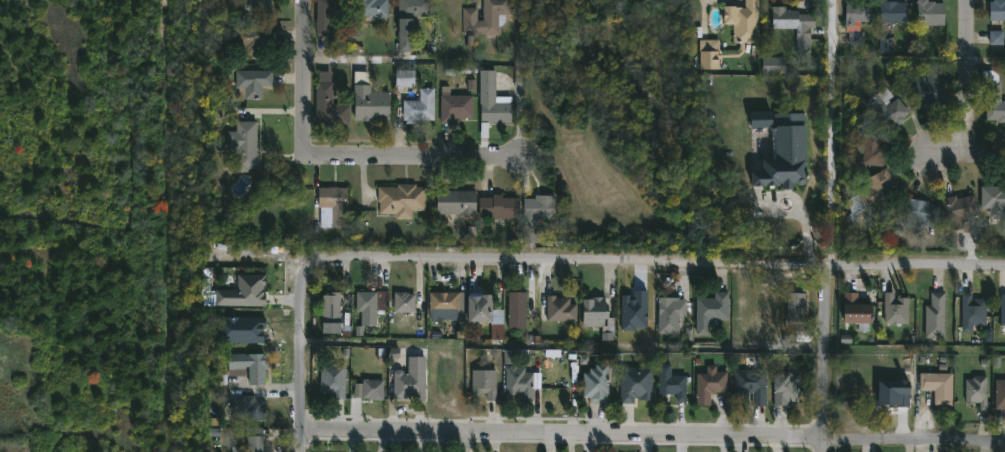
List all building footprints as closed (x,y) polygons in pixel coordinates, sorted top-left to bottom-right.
[(319,36),(319,0),(350,0),(350,16),(333,15),(333,35),(319,36)] [(358,16),(358,0),(390,0),(390,17),(386,17),(386,19),(379,19),(379,17),(375,17),(375,19),(368,19),(368,16),(358,16)] [(400,51),(401,0),(433,0),(433,6),(434,6),(432,18),(416,17),(416,36),(411,36),(411,41),(416,41),(416,51),(400,51)] [(485,20),(485,0),(515,0),(514,14),(509,14),(508,21),(505,26),(501,26),(501,35),(463,34),(464,7),(479,8),(479,20),(485,20)] [(747,6),(747,0),(760,0),(761,42),(747,42),(747,51),(742,56),(723,56),(723,62),(721,62),(721,69),(701,69),(701,39),(722,39),(722,53),(740,53),(743,50),(743,42),(736,42),(735,24),(727,24),(727,5),(747,6)] [(842,26),(843,0),(871,0),(870,21),(858,20),(857,21),(858,31),(862,32),(862,46),(846,45),(846,32),(844,31),(844,26),(842,26)] [(876,23),(877,0),(888,0),(888,1),(905,2),(904,24),(876,23)] [(914,25),(914,0),(925,0),(925,1),(942,3),(942,25),(914,25)] [(987,1),(1004,1),(1004,21),(1002,21),(1002,45),(987,45),(987,30),(990,30),(990,20),(987,20),(987,1)] [(788,6),(788,10),(801,10),(801,14),(808,14),(808,26),(813,26),(813,52),(799,52),(798,28),(775,28),(775,6),(788,6)] [(266,44),(266,58),(246,58),(246,45),(238,45),(238,27),(280,27),(280,45),(266,44)] [(229,59),(215,60),(215,36),(229,36),(229,59)] [(939,65),(939,82),(942,82),(942,92),(944,92),(944,99),(941,99),(941,110),(921,110),(921,102),(911,102),(910,77),(924,77),(924,66),(939,65)] [(418,70),(418,86),(398,86),(399,69),(418,70)] [(264,86),(264,100),(246,99),(246,88),(238,88),(238,70),(275,70),(275,86),(264,86)] [(516,103),(515,123),(482,123),(482,70),(498,70),(498,97),(511,97),(510,103),(516,103)] [(998,100),(1004,100),(1004,122),(984,120),(984,82),(980,82),(980,70),(997,70),(997,82),(999,82),(998,100)] [(333,72),(333,83),(335,83),(334,104),(352,104),(351,125),(317,125),(318,82),(321,82),(321,71),(333,72)] [(370,71),(370,85),(373,85),(373,92),(393,92),(393,123),(382,123),(382,120),(357,120),(357,71),(370,71)] [(452,86),(452,95),(475,95),(475,118),(458,118),(458,124),(443,124),(443,86),(452,86)] [(888,86),(898,99),(900,97),(913,113),(907,117),(909,120),(901,126),(899,124),(896,126),(895,125),(888,131),(866,103),(888,86)] [(418,120),(418,123),(408,123),(408,120),(405,120),(405,100),(422,100),(422,88),(437,88),(437,120),(418,120)] [(259,122),(259,157),(262,157),(262,170),(238,172),(238,150),(229,150),(229,131),(238,131),(238,122),(259,122)] [(891,135),(888,167),(864,165),(865,153),(858,153),(860,133),(891,135)] [(764,185),(754,185),(753,160),(811,159),(811,183),(764,185)] [(862,220),(851,224),(848,216),(854,214),(847,199),(872,189),(867,178),(891,168),(902,195),(859,213),(862,220)] [(428,187),(427,211),(415,211),(415,220),(398,219),(398,214),(381,214),(381,202),(380,202),(380,186),(400,187),(400,183),(419,184),(419,187),(428,187)] [(984,186),(1004,187),(1004,212),(993,211),(993,209),(983,208),(984,186)] [(340,187),(340,188),(350,188),(350,228),(322,228),(320,187),(340,187)] [(479,191),(479,217),(462,217),(462,215),(439,214),(439,190),(479,191)] [(505,193),(505,198),(521,198),(521,219),(482,219),(482,197),(495,197),(495,194),(505,193)] [(559,196),(557,219),(538,218),(537,243),(523,243),(526,198),(538,199),(538,195),(559,196)] [(978,195),(982,214),(963,218),(964,225),(953,228),(952,222),(949,223),(944,199),(959,195),(960,199),(978,195)] [(944,206),(940,225),(934,224),(934,227),(925,225),(923,231),(906,227),(912,197),(944,206)] [(262,292),(265,293),(265,307),(214,306),(214,290),(237,290),(237,274),(265,275),(265,287),(262,287),(262,292)] [(339,324),(321,324),(321,295),(330,295),(330,292),(340,292),(339,324)] [(388,292),(387,311),(355,312),(355,292),(388,292)] [(406,292),(409,294),(415,294),(415,312),(394,312),(394,292),(406,292)] [(465,293),(465,298),(490,296),(490,310),(503,310),(503,324),(465,324),(466,312),(428,312),(428,292),(465,293)] [(526,293),(525,329),(507,329),(508,292),(526,293)] [(728,293),(728,320),(708,320),(708,335),(696,335),(696,298),(714,299),(714,292),(728,293)] [(806,293),(804,322),(786,321),(787,293),(806,293)] [(858,293),(858,301),(871,301),(869,332),(858,332),(858,324),(843,324),(844,293),(858,293)] [(894,293),(893,300),(897,300),(897,298),(908,298),(908,308),(905,308),(905,324),(884,324),(884,293),(894,293)] [(945,337),(925,337),(925,305),(931,305),(931,293),(945,293),(945,337)] [(972,294),(971,302),(974,302),(974,299),(986,299),(986,324),(973,324),(972,331),(961,331),(961,293),(972,294)] [(576,304),(576,322),(546,321),(546,296),(556,296),(556,298),(570,298),(570,304),(576,304)] [(602,297),(602,305),(607,305),(606,318),(614,318),(613,339),(601,339),(602,326),(580,325),(581,300),(592,300),(592,297),(602,297)] [(685,301),(685,319),(657,318),(658,298),(678,298),(678,300),(685,300),(685,301)] [(263,363),(263,384),(247,384),(247,366),(244,366),(244,375),(227,375),(227,353),(263,353),(263,363)] [(424,356),(423,401),(412,401),(413,392),(409,392),(409,399),(392,399),(393,370),(394,368),(400,368),(402,372),(407,372),(407,356),(424,356)] [(670,364),(670,376),(690,377),(690,381),(685,381),(685,401),(676,401),(676,393),(658,394),(658,364),(670,364)] [(345,366),(344,398),(330,398),(330,394),(319,393),(319,365),(345,366)] [(515,365),(517,367),(525,367),(525,372),(540,373),(540,388),(533,387),(532,399),(520,399),(520,391),(516,391),(516,394),(505,394),(505,367),(515,365)] [(607,366),(606,398),(604,398),(604,403),(588,403),(588,396),(581,396),(581,374),(587,374),(587,370),(593,370),(593,366),(607,366)] [(716,366),(716,372),(726,372),(726,393),(714,392),(714,395),(710,395),(710,406),(696,406),(696,374),(706,374),(706,366),(716,366)] [(496,370),(496,400),(486,400),(486,393),(472,395),(472,371),(496,370)] [(798,370),(798,402),(788,402),(788,406),(774,406),(772,376),(787,376),(787,370),(798,370)] [(766,371),(766,405),(753,405),(753,392),(734,392),(734,371),(766,371)] [(953,372),(952,405),(934,404),(934,389),(919,388),(919,372),(953,372)] [(987,374),(987,410),(980,410),(980,401),(965,401),(966,378),(972,378),(976,374),(987,374)] [(383,379),(383,399),(352,397),(353,383),(361,383),(361,378),(383,379)] [(995,378),(1004,379),(1004,408),(995,408),(995,378)] [(261,437),(261,451),(232,451),(232,448),(244,448),(244,427),(262,427),(261,437)]
